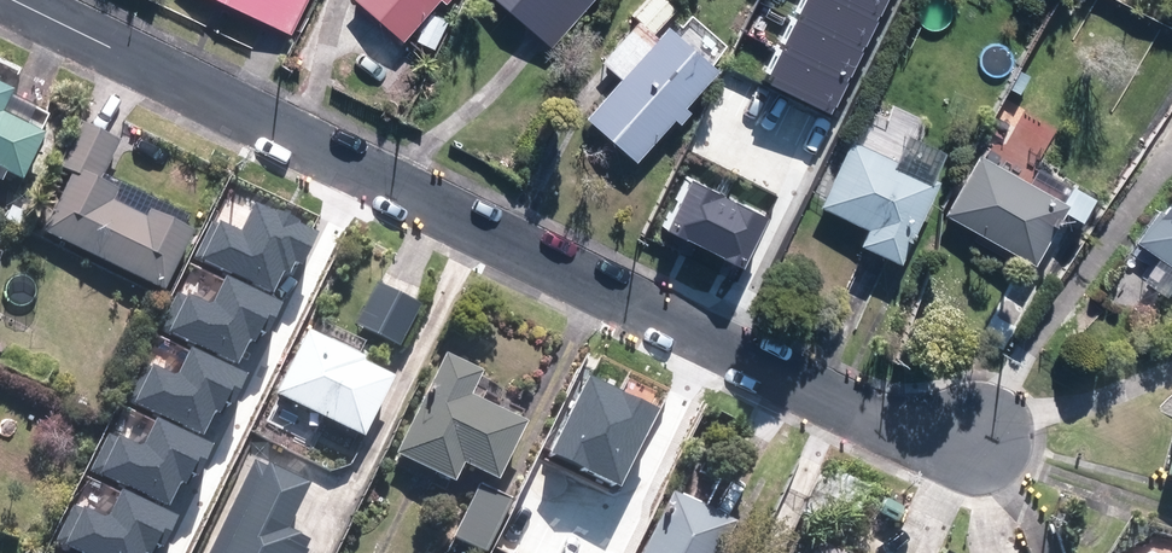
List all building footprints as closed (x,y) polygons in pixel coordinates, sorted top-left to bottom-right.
[(292,34),(308,0),(221,0),(292,34)] [(403,41),(438,0),(356,0),(403,41)] [(552,47),(593,0),(497,0),(552,47)] [(587,116),(633,157),(714,65),(667,24),(657,36),(653,33),(676,7),(668,0),(647,0),(633,15),(638,20),(601,61),(620,78),(587,116)] [(880,19),(840,0),(806,0),(798,17),(865,50),(880,19)] [(880,19),(890,0),(840,0),(880,19)] [(781,50),(849,83),(865,50),(798,17),(781,50)] [(849,83),(781,50),(766,81),(834,114),(849,83)] [(2,184),(7,174),(24,183),(45,137),(3,116),(14,94),(0,87),(0,183),(2,184)] [(43,233),(165,294),(196,233),(151,211),(147,219),(113,202),(118,192),(101,183),(121,143),(82,124),(60,169),(72,175),(43,233)] [(861,245),(903,263),(941,179),(852,139),(821,206),(868,228),(861,245)] [(1039,256),(1052,264),(1060,250),(1047,243),(1069,202),(978,153),(944,214),(1035,263),(1039,256)] [(1063,183),(1091,200),(1101,183),(1073,166),(1063,183)] [(772,221),(693,181),(668,231),(748,270),(772,221)] [(27,231),(36,213),(8,199),(0,217),(0,218),(27,231)] [(214,219),(196,256),(273,293),(284,268),(298,275),(319,230),(261,203),(246,234),(214,219)] [(1136,241),(1171,266),(1171,203),(1165,213),(1158,208),(1136,241)] [(179,291),(161,329),(237,365),(249,341),(262,347),(283,303),(225,275),(211,307),(179,291)] [(421,304),(379,282),(358,324),(400,345),(421,304)] [(364,439),(366,435),(385,399),(394,380),(362,364),(364,360),(310,332),(278,394),(364,439)] [(155,366),(137,403),(205,436),(217,411),(230,418),(251,373),(193,346),(178,377),(155,366)] [(396,455),(455,485),(464,466),(499,484),(528,425),(472,398),(484,375),(446,356),(396,455)] [(659,410),(589,375),(551,451),(621,485),(659,410)] [(109,433),(92,470),(168,506),(180,482),(193,488),(214,444),(156,416),(141,448),(109,433)] [(307,543),(284,532),(305,488),(254,464),(211,552),(302,552),(307,543)] [(485,552),(489,552),(513,503),(479,486),(454,538),(485,552)] [(56,543),(77,552),(163,552),(180,518),(122,490),(107,522),(74,506),(56,543)] [(736,526),(671,494),(643,552),(722,552),(736,526)] [(204,529),(195,546),(210,552),(219,537),(204,529)]
